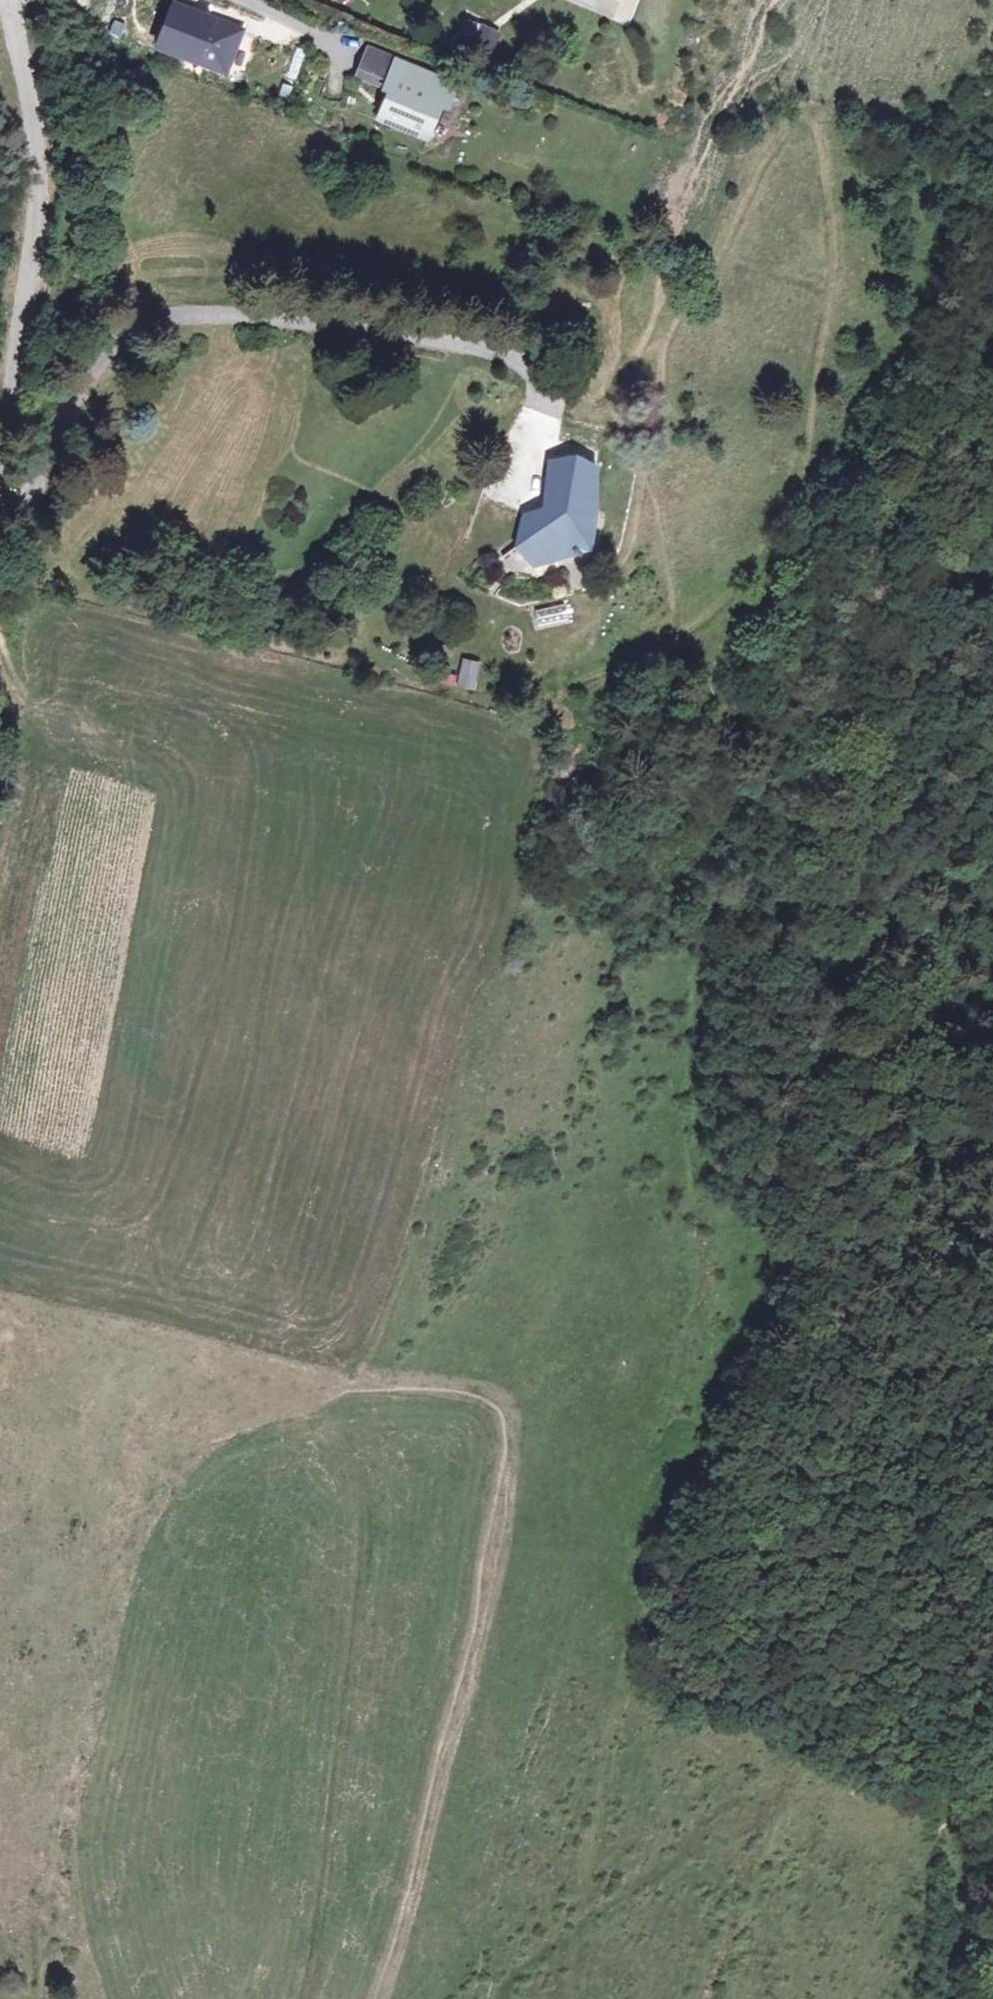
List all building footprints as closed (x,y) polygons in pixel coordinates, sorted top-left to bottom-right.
[(181,0),(168,0),(153,38),(216,62),(223,58),(235,28),(232,20),(201,8),(181,0)] [(627,17),(634,0),(585,0),(627,17)] [(488,63),(502,29),(475,18),(462,53),(488,63)] [(454,76),(367,39),(355,66),(387,80),(376,108),(424,128),(438,95),(445,97),(454,76)] [(599,476),(557,464),(545,504),(535,501),(525,543),(542,546),(551,548),(550,553),(572,556),(585,549),(592,522),(588,521),(599,476)] [(539,631),(572,622),(566,601),(533,610),(539,631)] [(461,657),(457,687),(476,690),(480,660),(461,657)]
